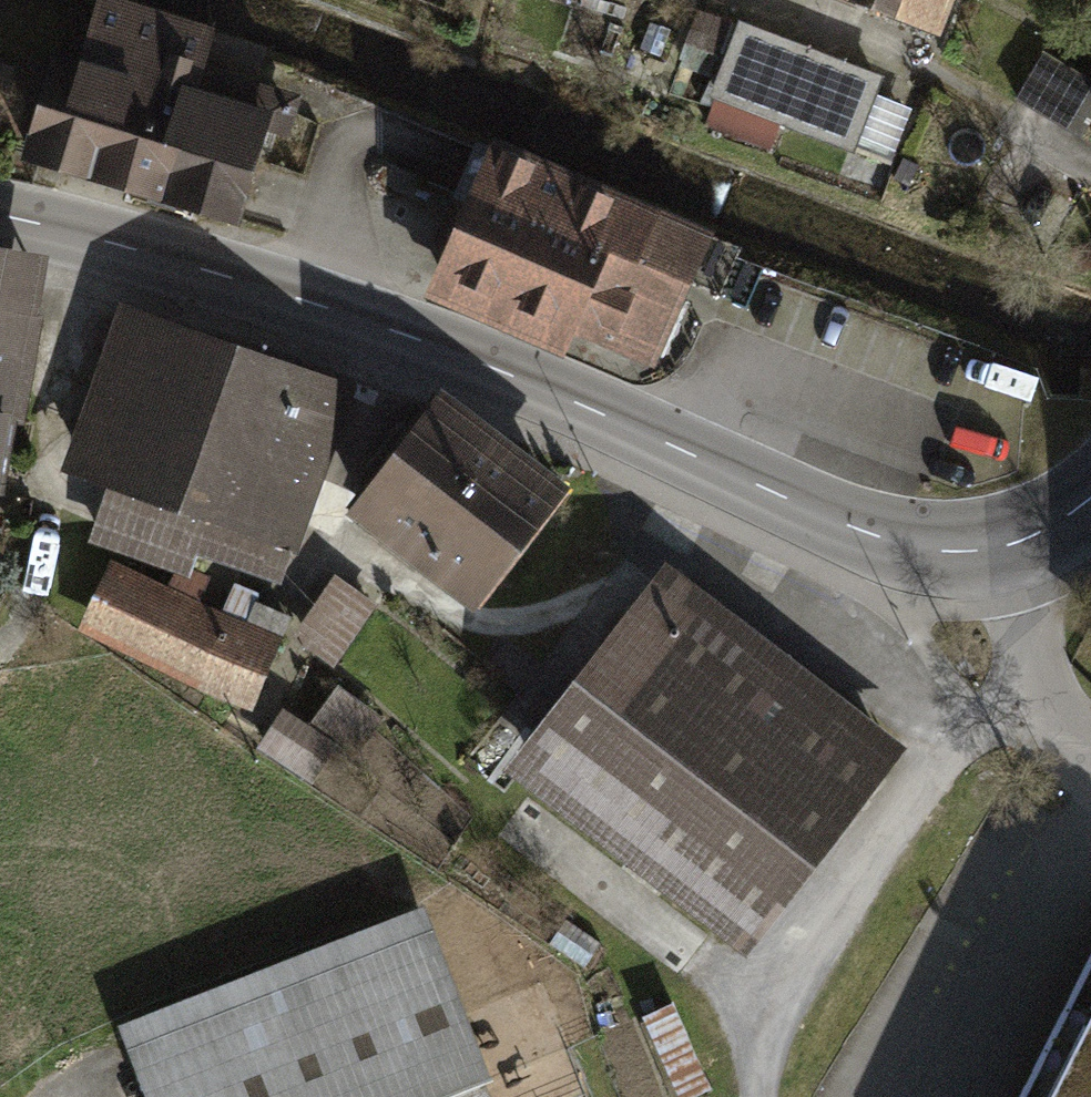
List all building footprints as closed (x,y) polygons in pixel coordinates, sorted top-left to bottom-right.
[(937,28),(948,0),(866,0),(937,28)] [(1079,14),(1090,20),(1090,0),(1087,0),(1079,14)] [(48,100),(32,155),(132,186),(237,217),(266,123),(274,127),(283,130),(291,104),(237,81),(199,69),(208,35),(102,2),(81,70),(89,73),(78,109),(48,100)] [(729,25),(697,13),(687,40),(718,52),(729,25)] [(718,52),(687,40),(680,59),(724,76),(741,31),(729,25),(718,52)] [(775,39),(743,27),(741,31),(724,76),(705,124),(767,148),(779,117),(850,145),(870,93),(876,79),(843,66),(826,111),(815,107),(824,85),(777,67),(768,90),(757,86),(775,39)] [(843,66),(775,39),(757,86),(768,90),(777,67),(824,85),(815,107),(826,111),(843,66)] [(1013,99),(1081,139),(1090,122),(1090,80),(1042,51),(1013,99)] [(870,93),(850,145),(888,160),(908,108),(870,93)] [(494,145),(440,272),(570,327),(571,325),(651,359),(704,234),(494,145)] [(0,255),(0,445),(30,272),(32,261),(0,255)] [(172,332),(132,324),(84,460),(121,479),(259,528),(310,381),(172,332)] [(552,492),(442,408),(365,507),(475,592),(552,492)] [(371,607),(342,586),(307,634),(337,655),(371,607)] [(220,627),(194,617),(175,663),(254,696),(287,617),(255,603),(247,623),(225,613),(220,627)] [(535,749),(531,755),(750,924),(886,749),(721,622),(703,645),(651,605),(649,603),(535,749)] [(340,687),(317,719),(363,751),(386,719),(340,687)] [(325,740),(288,716),(267,748),(303,773),(325,740)] [(139,1061),(154,1096),(490,1096),(431,947),(139,1061)] [(1018,1096),(1090,1096),(1090,954),(1018,1096)] [(678,1096),(686,1096),(708,1089),(678,1010),(649,1021),(678,1096)]
